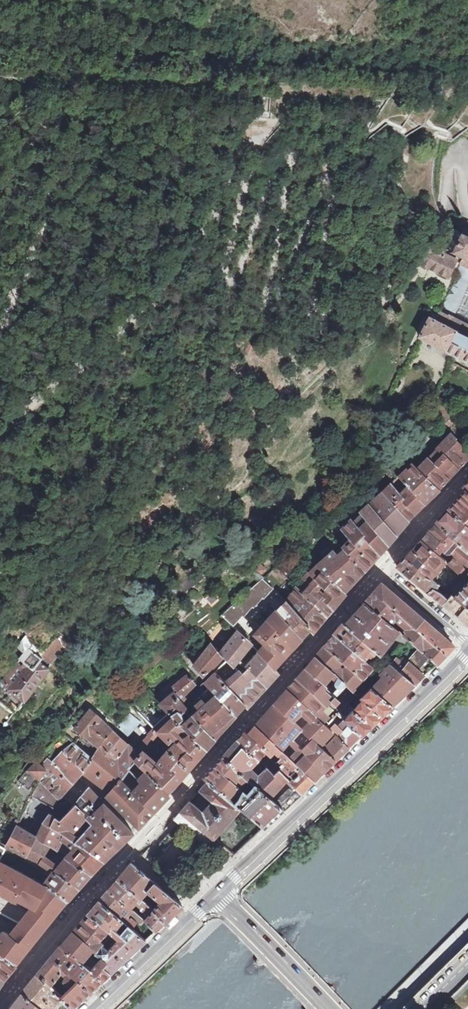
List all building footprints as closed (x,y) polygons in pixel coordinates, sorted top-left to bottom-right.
[(464,229),(454,252),(464,256),(461,262),(462,262),(462,263),(467,265),(467,266),(467,231),(464,229)] [(445,254),(443,255),(443,256),(442,255),(437,253),(431,250),(428,248),(418,262),(449,277),(452,270),(457,259),(445,254)] [(461,262),(456,272),(457,277),(440,310),(467,325),(467,266),(467,265),(462,263),(462,262),(461,262)] [(467,361),(467,325),(440,310),(437,315),(434,321),(429,318),(419,337),(467,361)] [(428,410),(441,423),(448,415),(435,402),(428,410)] [(455,439),(456,438),(451,434),(447,438),(435,427),(406,457),(415,465),(439,489),(446,482),(458,469),(467,458),(467,452),(455,439)] [(440,489),(439,489),(415,465),(412,464),(411,463),(410,464),(409,465),(408,467),(408,468),(408,470),(401,476),(400,477),(425,503),(437,492),(440,489)] [(413,515),(416,513),(391,484),(378,469),(370,477),(373,480),(383,491),(409,521),(409,520),(413,515)] [(423,505),(425,503),(400,477),(401,476),(395,470),(390,474),(395,480),(391,484),(416,513),(423,505)] [(370,477),(357,489),(360,493),(373,480),(370,477)] [(449,509),(467,529),(467,493),(465,490),(457,500),(449,509)] [(409,521),(383,491),(363,509),(358,503),(355,506),(389,544),(399,532),(399,533),(403,528),(409,521)] [(389,544),(355,506),(347,513),(348,514),(380,553),(389,544)] [(449,509),(443,516),(437,522),(436,523),(467,552),(467,529),(449,509)] [(349,534),(341,542),(365,571),(375,560),(380,553),(348,514),(338,523),(349,534)] [(436,523),(433,527),(428,532),(467,566),(467,552),(436,523)] [(428,532),(424,536),(421,540),(444,562),(448,558),(452,561),(448,565),(464,578),(467,573),(467,566),(428,532)] [(306,537),(298,545),(303,550),(311,542),(306,537)] [(339,540),(317,564),(345,592),(359,577),(365,571),(341,542),(339,540)] [(444,562),(421,540),(414,547),(405,557),(442,587),(447,591),(452,586),(439,574),(438,576),(435,574),(444,562)] [(442,587),(405,557),(397,566),(421,587),(443,605),(448,599),(441,592),(435,588),(437,585),(440,589),(442,587)] [(346,593),(345,592),(317,564),(303,577),(296,587),(327,617),(332,610),(339,602),(346,593)] [(275,566),(264,578),(268,583),(281,572),(275,566)] [(232,628),(250,644),(252,646),(255,643),(252,639),(261,627),(256,622),(271,605),(277,611),(286,601),(283,598),(268,583),(264,578),(220,616),(232,628)] [(379,585),(374,591),(416,628),(424,619),(398,597),(381,583),(379,585)] [(454,597),(467,608),(467,583),(454,597)] [(296,587),(286,601),(310,629),(309,629),(312,632),(311,632),(312,633),(313,633),(323,621),(326,618),(327,617),(296,587)] [(416,628),(374,591),(368,598),(364,602),(391,625),(395,621),(397,619),(399,620),(397,622),(402,626),(403,624),(409,629),(405,633),(404,631),(401,634),(405,637),(437,664),(442,659),(445,655),(416,628)] [(454,597),(452,595),(448,599),(443,605),(463,621),(467,626),(467,608),(454,597)] [(310,629),(286,601),(277,611),(302,638),(306,633),(309,629),(310,629)] [(401,634),(391,625),(364,602),(353,614),(353,613),(344,624),(379,654),(380,654),(389,644),(397,633),(402,641),(405,637),(401,634)] [(302,638),(277,611),(268,621),(294,647),(298,642),(302,638)] [(424,619),(416,628),(445,655),(454,646),(439,632),(424,619)] [(252,639),(255,643),(252,646),(258,652),(275,668),(284,657),(294,647),(268,621),(261,627),(252,639)] [(379,654),(344,624),(343,623),(340,627),(335,633),(353,649),(358,654),(366,660),(369,657),(370,657),(372,657),(373,660),(379,654)] [(250,644),(232,628),(228,633),(232,636),(219,652),(226,660),(214,671),(245,706),(247,708),(266,686),(279,672),(275,668),(258,652),(245,665),(250,669),(243,676),(233,666),(243,652),(250,644)] [(74,642),(62,633),(40,656),(36,652),(39,649),(32,644),(26,636),(18,646),(24,651),(18,658),(20,660),(0,685),(0,701),(15,712),(22,704),(37,684),(50,668),(49,667),(64,647),(68,649),(74,642)] [(374,667),(366,660),(358,654),(356,656),(351,652),(353,649),(335,633),(331,637),(324,646),(362,679),(371,670),(374,667)] [(221,658),(210,643),(202,654),(192,666),(202,677),(221,658)] [(362,679),(324,646),(321,649),(315,656),(353,690),(362,679)] [(391,664),(394,661),(388,655),(385,659),(390,663),(391,664)] [(353,690),(315,656),(312,660),(307,667),(348,704),(358,694),(353,690)] [(415,685),(424,676),(404,658),(401,661),(397,658),(394,661),(391,664),(415,685)] [(390,663),(381,672),(377,676),(380,678),(371,687),(393,706),(404,695),(415,685),(391,664),(390,663)] [(348,704),(307,667),(303,670),(297,677),(338,715),(348,704)] [(214,671),(205,681),(209,687),(223,701),(236,715),(240,710),(245,706),(214,671)] [(173,692),(161,703),(171,714),(172,715),(184,704),(182,701),(189,691),(194,685),(185,676),(170,689),(173,692)] [(327,726),(338,715),(297,677),(293,682),(287,689),(327,726)] [(223,701),(209,687),(197,699),(212,715),(202,725),(216,739),(217,737),(226,727),(228,725),(233,719),(236,716),(236,715),(223,701)] [(384,714),(393,706),(371,687),(362,697),(363,699),(354,709),(372,726),(384,714)] [(332,732),(330,729),(327,726),(287,689),(283,693),(275,703),(313,739),(320,745),(323,742),(329,735),(332,732)] [(216,739),(202,725),(212,715),(197,699),(193,702),(187,708),(184,704),(172,715),(184,728),(205,751),(209,746),(216,739)] [(319,775),(323,771),(303,750),(304,749),(299,744),(302,740),(307,745),(313,739),(275,703),(267,712),(255,725),(282,750),(290,741),(298,749),(290,758),(314,780),(319,775)] [(106,738),(113,729),(98,715),(91,709),(82,720),(75,729),(87,737),(88,737),(96,743),(99,746),(106,738)] [(367,730),(372,726),(354,709),(344,721),(361,736),(367,730)] [(128,711),(118,725),(121,727),(120,728),(129,736),(140,722),(128,711)] [(171,714),(155,729),(160,734),(173,746),(167,751),(158,764),(145,752),(142,756),(136,750),(113,729),(106,738),(99,746),(97,749),(91,759),(83,772),(85,773),(93,780),(110,791),(120,780),(129,770),(136,763),(154,780),(168,793),(178,782),(183,776),(188,770),(188,771),(190,769),(197,760),(205,751),(184,728),(172,715),(171,714)] [(361,736),(344,721),(338,727),(335,725),(330,729),(332,732),(336,736),(348,748),(354,742),(361,736)] [(282,750),(255,725),(251,730),(248,734),(245,731),(237,740),(258,760),(266,752),(270,756),(274,751),(278,754),(282,750)] [(160,734),(155,729),(141,744),(148,749),(157,739),(160,734)] [(348,748),(336,736),(333,739),(328,745),(323,742),(320,745),(336,760),(343,753),(348,748)] [(323,771),(336,760),(320,745),(313,739),(307,745),(304,749),(303,750),(323,771)] [(287,778),(288,778),(280,769),(274,774),(258,760),(237,740),(231,747),(223,757),(248,779),(255,786),(256,785),(270,797),(287,778)] [(48,770),(39,779),(50,790),(60,799),(63,795),(74,781),(79,776),(83,772),(91,759),(73,743),(61,752),(62,752),(53,763),(49,759),(43,766),(48,770)] [(148,749),(141,744),(136,750),(142,756),(145,752),(148,749)] [(42,753),(36,761),(37,761),(43,766),(49,759),(42,753)] [(308,786),(314,780),(290,758),(285,753),(280,758),(280,761),(282,763),(280,765),(282,767),(280,769),(288,778),(287,778),(301,793),(308,786)] [(248,779),(223,757),(213,768),(204,779),(205,780),(206,779),(208,781),(234,803),(243,792),(240,789),(248,779)] [(43,766),(37,761),(29,770),(39,779),(48,770),(43,766)] [(170,794),(168,793),(154,780),(136,763),(129,770),(141,782),(162,802),(163,802),(170,794)] [(293,800),(301,793),(287,778),(270,797),(284,809),(293,800)] [(50,790),(39,779),(31,796),(53,808),(57,803),(60,799),(50,790)] [(151,814),(162,802),(141,782),(132,790),(120,780),(110,791),(106,795),(111,800),(114,802),(127,815),(129,818),(139,827),(151,814)] [(234,803),(208,781),(200,789),(213,800),(208,806),(203,812),(191,802),(190,801),(181,811),(194,822),(200,827),(213,837),(214,838),(240,808),(234,803)] [(283,809),(284,809),(270,797),(256,785),(255,786),(247,795),(243,792),(234,803),(240,808),(264,828),(265,827),(273,820),(284,810),(283,809)] [(100,859),(104,861),(113,853),(133,833),(123,822),(107,806),(96,794),(89,787),(81,796),(96,811),(89,818),(75,805),(59,820),(55,817),(49,826),(68,838),(76,842),(88,850),(100,859)] [(57,803),(53,808),(49,813),(55,817),(59,820),(75,805),(68,800),(63,795),(60,799),(57,803)] [(24,810),(16,827),(30,835),(43,842),(50,846),(60,851),(67,855),(66,857),(80,866),(92,874),(98,867),(99,866),(104,861),(100,859),(88,850),(76,842),(68,838),(49,826),(55,817),(49,813),(53,808),(31,796),(24,810)] [(81,796),(75,805),(89,818),(96,811),(81,796)] [(194,822),(181,811),(179,813),(174,818),(191,832),(207,846),(214,838),(213,837),(200,827),(194,822)] [(1,831),(0,832),(0,842),(8,845),(41,862),(47,866),(43,872),(48,876),(43,884),(58,894),(69,900),(71,898),(73,895),(79,888),(80,887),(86,880),(92,874),(80,866),(66,857),(58,866),(44,857),(50,846),(43,842),(30,835),(16,827),(15,829),(14,823),(8,820),(6,824),(4,823),(1,831)] [(17,964),(18,963),(17,961),(41,931),(47,923),(60,907),(65,905),(64,902),(65,900),(67,901),(69,900),(58,894),(43,884),(0,862),(0,913),(20,924),(10,936),(3,932),(0,939),(0,953),(17,964)] [(147,891),(155,882),(151,878),(134,865),(131,862),(128,867),(123,872),(118,878),(129,888),(140,898),(141,899),(142,898),(147,891)] [(129,888),(118,878),(117,879),(112,885),(109,889),(121,900),(130,908),(131,908),(135,903),(140,898),(129,888)] [(155,882),(147,891),(152,894),(160,901),(158,903),(153,909),(164,922),(167,920),(168,919),(169,918),(179,909),(183,905),(155,882)] [(103,895),(99,900),(115,914),(123,921),(128,925),(132,928),(137,922),(133,920),(135,917),(141,922),(142,923),(144,920),(144,921),(145,920),(131,908),(130,908),(121,900),(109,889),(103,895)] [(160,901),(152,894),(150,897),(158,903),(160,901)] [(141,899),(140,898),(135,903),(139,907),(145,901),(144,900),(142,898),(141,899)] [(115,914),(99,900),(97,902),(92,909),(88,912),(88,913),(104,928),(113,935),(118,939),(108,950),(101,957),(101,958),(107,963),(104,966),(110,973),(117,967),(136,950),(146,940),(134,930),(132,928),(128,925),(120,934),(115,930),(117,928),(122,923),(123,921),(115,914)] [(160,927),(164,922),(153,909),(149,906),(145,901),(139,907),(140,908),(149,916),(145,920),(144,921),(155,931),(160,927)] [(104,928),(88,913),(87,914),(83,919),(77,926),(74,930),(60,946),(77,958),(88,967),(91,969),(94,972),(102,980),(107,976),(110,973),(104,966),(107,963),(101,958),(97,962),(93,957),(96,953),(101,957),(108,950),(103,946),(113,935),(104,928)] [(134,930),(146,940),(155,931),(144,921),(144,920),(142,923),(141,922),(134,930)] [(128,925),(123,921),(122,923),(125,925),(120,930),(117,928),(115,930),(120,934),(128,925)] [(77,958),(60,946),(51,958),(43,967),(37,973),(37,974),(50,985),(53,982),(58,975),(64,979),(64,980),(65,982),(67,985),(68,986),(70,987),(62,995),(60,997),(62,998),(73,1008),(88,994),(102,980),(94,972),(91,969),(88,967),(77,958)] [(5,979),(14,968),(17,964),(0,953),(0,977),(5,979)] [(37,974),(29,984),(25,988),(22,992),(44,1008),(51,1008),(62,998),(60,997),(62,995),(54,988),(50,985),(37,974)] [(22,992),(18,997),(14,1002),(9,1008),(44,1008),(22,992)]
